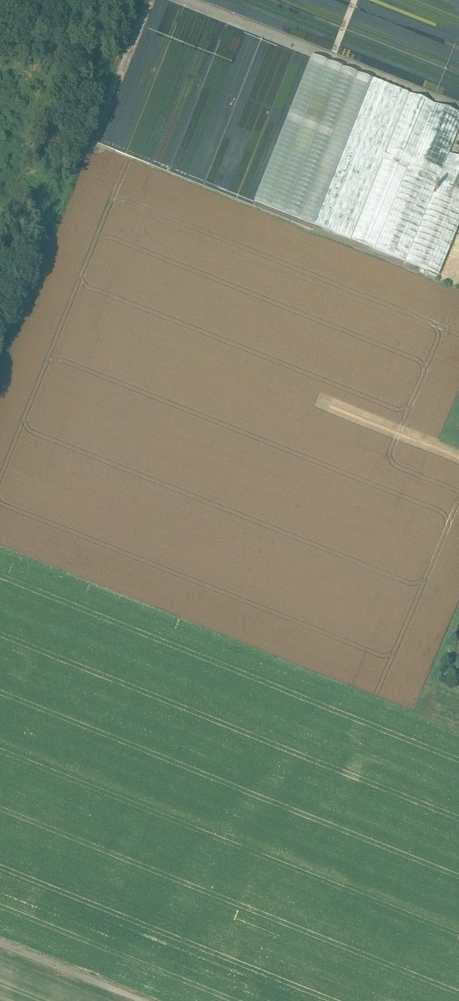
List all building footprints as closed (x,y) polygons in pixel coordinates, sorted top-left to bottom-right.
[(300,67),(303,50),(263,45),(262,51),(275,53),(276,49),(284,50),(282,58),(291,59),(290,66),(300,67)] [(372,79),(315,225),(351,239),(439,275),(458,225),(458,158),(449,154),(458,128),(458,114),(372,79)]
